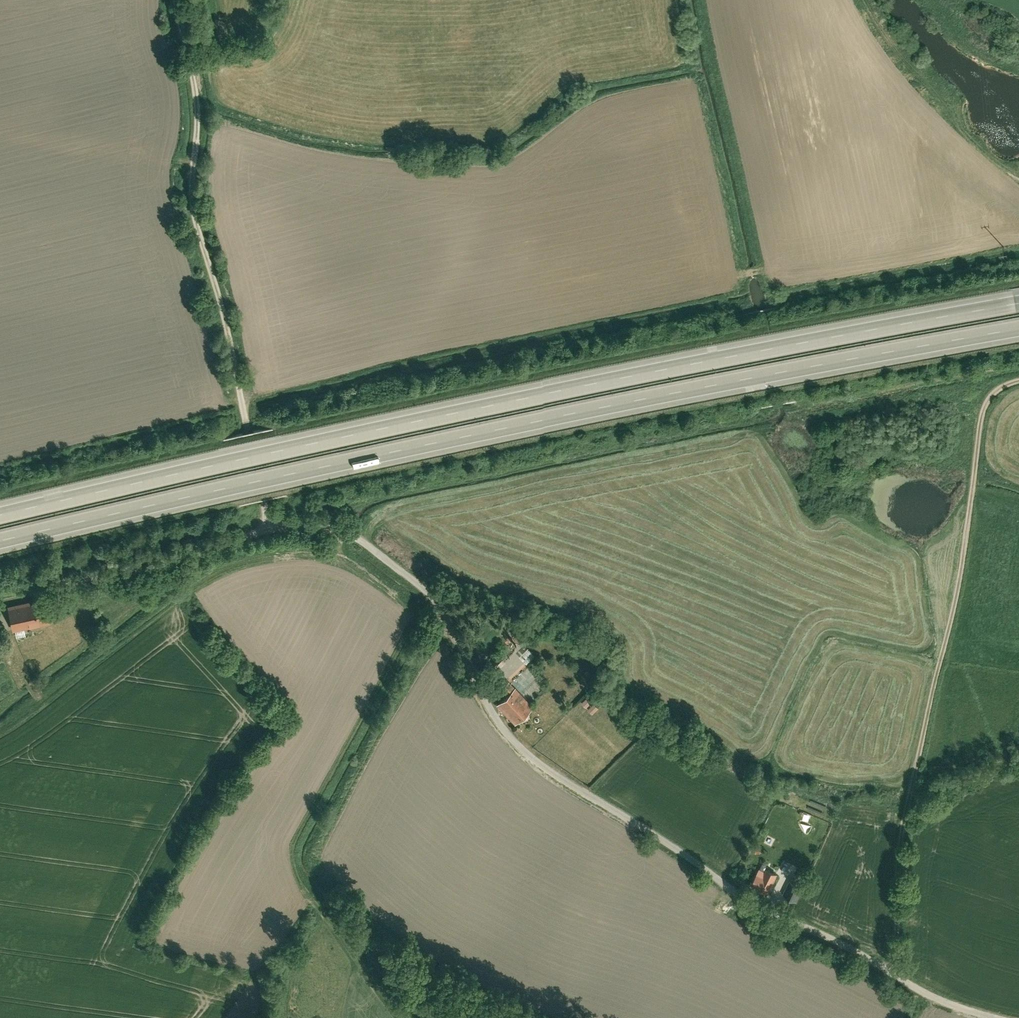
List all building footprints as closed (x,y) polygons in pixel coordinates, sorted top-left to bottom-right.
[(9,607),(14,632),(50,625),(46,606),(32,608),(31,603),(9,607)] [(525,678),(532,675),(529,668),(522,672),(525,678)] [(520,683),(502,700),(521,720),(537,706),(526,693),(528,691),(520,683)] [(778,875),(761,867),(751,886),(759,890),(758,892),(767,896),(778,875)] [(790,881),(786,895),(801,900),(805,886),(790,881)]
